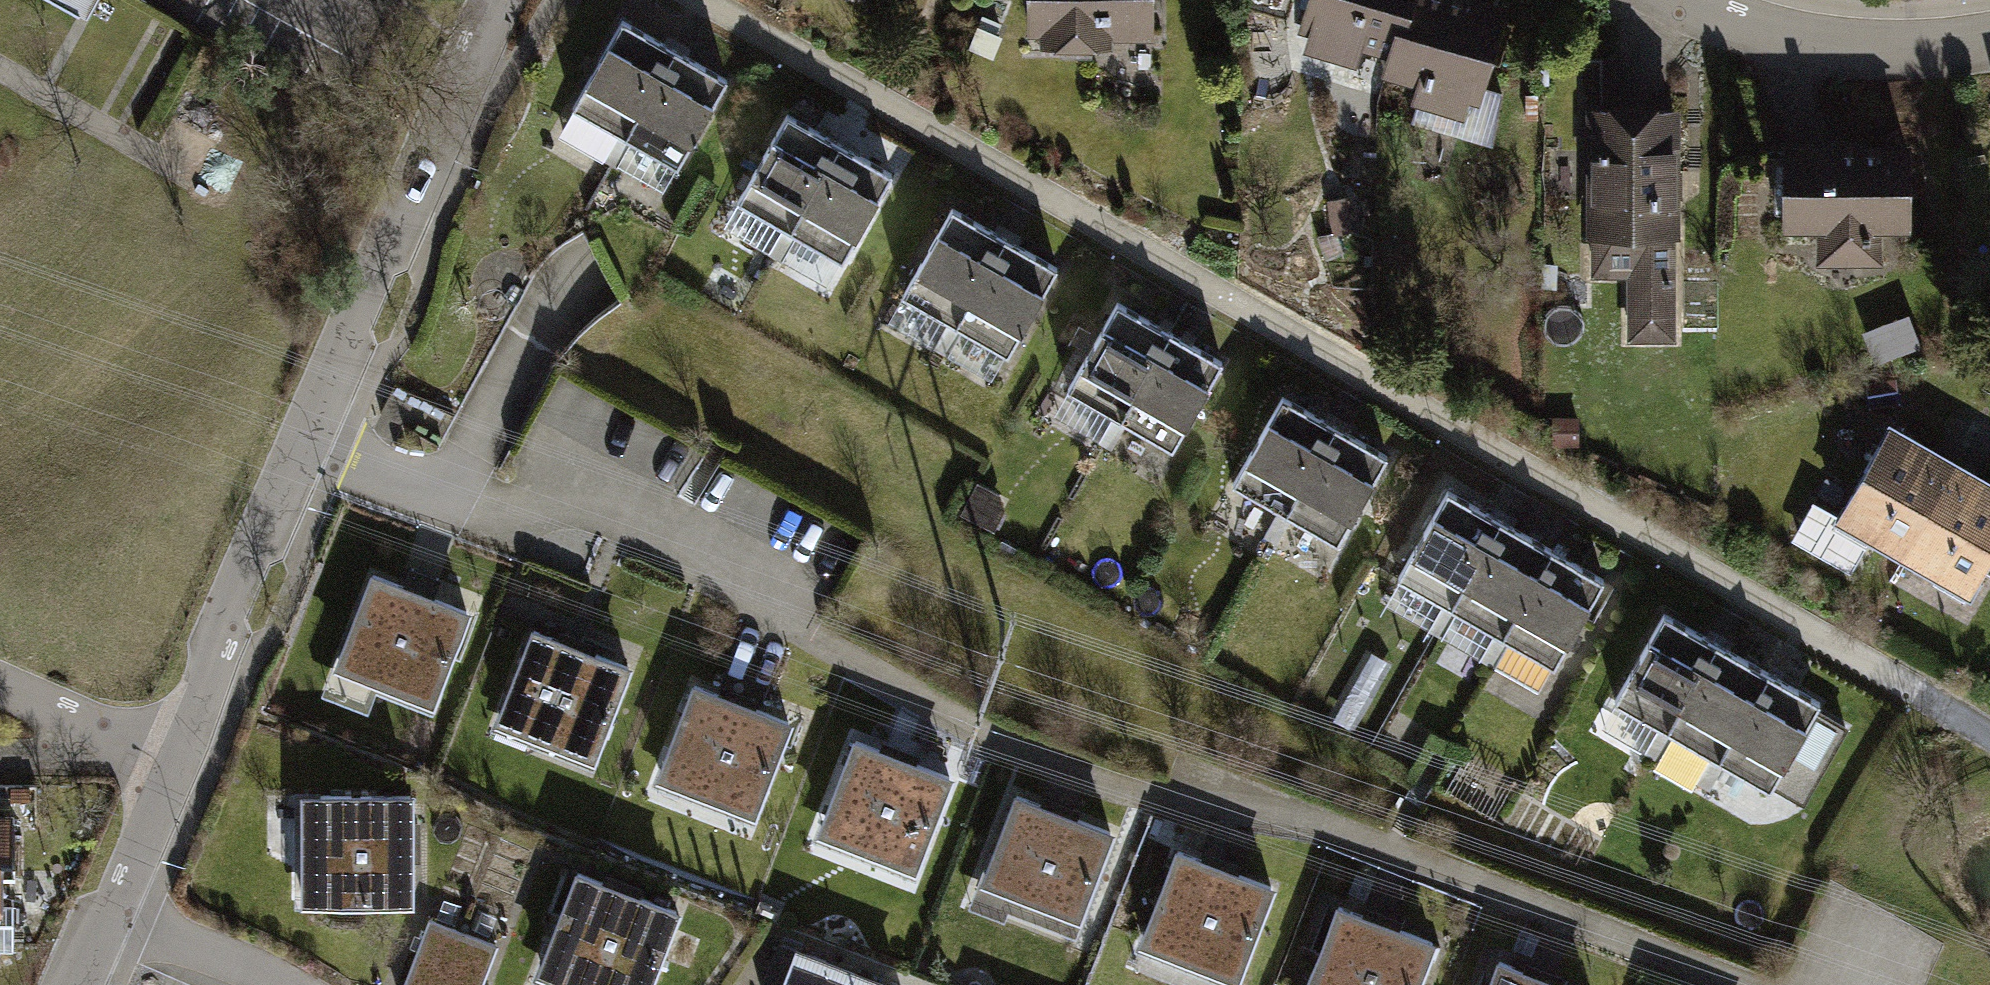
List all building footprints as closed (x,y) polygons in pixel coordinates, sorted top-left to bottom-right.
[(88,22),(100,0),(49,0),(88,22)] [(1024,67),(1167,65),(1166,0),(1023,0),(1024,67)] [(1314,80),(1396,103),(1424,0),(1336,0),(1314,80)] [(1490,184),(1527,45),(1429,18),(1391,158),(1490,184)] [(621,22),(571,113),(630,146),(681,55),(621,22)] [(737,87),(681,55),(630,146),(687,177),(737,87)] [(1702,120),(1603,124),(1611,373),(1710,370),(1702,120)] [(781,126),(730,217),(790,250),(841,159),(781,126)] [(1913,145),(1780,149),(1783,273),(1917,269),(1913,145)] [(897,190),(841,159),(790,250),(846,281),(897,190)] [(946,217),(895,307),(955,340),(1005,250),(946,217)] [(1062,281),(1005,250),(955,340),(1011,372),(1062,281)] [(1106,313),(1055,403),(1115,436),(1165,345),(1106,313)] [(1222,377),(1165,345),(1115,436),(1171,468),(1222,377)] [(1276,404),(1225,495),(1285,528),(1335,437),(1276,404)] [(1885,436),(1831,537),(1900,574),(1954,472),(1885,436)] [(1392,469),(1335,437),(1285,528),(1341,559),(1392,469)] [(1954,472),(1900,574),(1961,606),(1989,552),(1989,492),(1954,472)] [(1506,519),(1455,490),(1405,575),(1456,605),(1506,519)] [(1559,550),(1506,519),(1456,605),(1510,636),(1559,550)] [(1616,583),(1559,550),(1510,636),(1566,668),(1616,583)] [(375,586),(338,676),(440,718),(477,628),(375,586)] [(1713,659),(1663,630),(1613,715),(1664,744),(1713,659)] [(533,645),(496,735),(598,777),(635,686),(533,645)] [(1767,690),(1713,659),(1664,744),(1718,775),(1767,690)] [(1824,722),(1767,690),(1718,775),(1774,808),(1824,722)] [(695,701),(657,792),(760,833),(797,743),(695,701)] [(856,755),(819,845),(921,887),(958,797),(856,755)] [(1019,812),(982,902),(1084,944),(1121,853),(1019,812)] [(411,814),(306,816),(308,917),(413,915),(411,814)] [(1146,957),(1215,984),(1253,984),(1285,908),(1183,866),(1146,957)] [(573,889),(534,984),(657,984),(679,931),(573,889)] [(1050,939),(965,905),(945,954),(1022,984),(1031,984),(1050,939)] [(1313,984),(1432,984),(1442,963),(1339,921),(1313,984)] [(428,923),(405,984),(484,984),(498,949),(428,923)] [(805,971),(800,984),(843,984),(805,971)] [(1506,984),(1530,984),(1509,977),(1506,984)]
